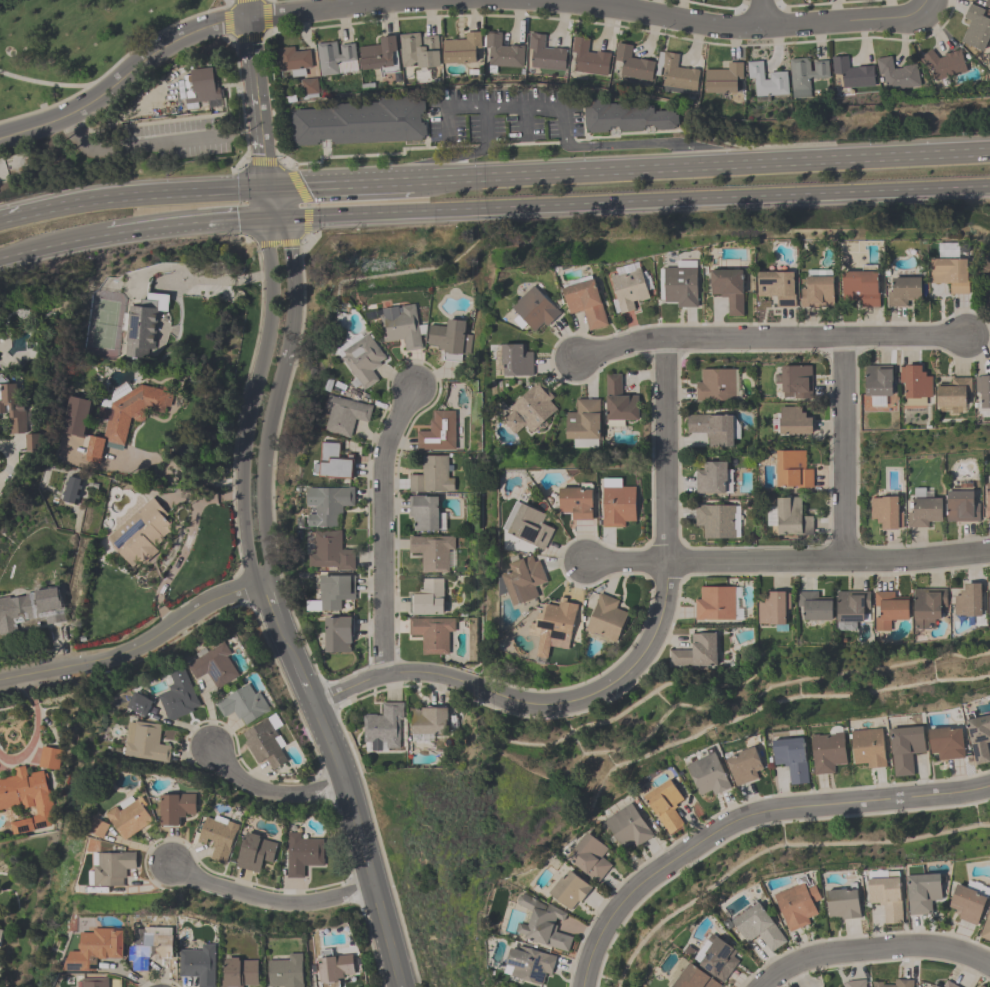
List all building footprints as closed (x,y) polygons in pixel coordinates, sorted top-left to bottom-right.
[(981,14),(989,18),(989,32),(982,50),(960,40),(969,19),(963,17),(970,2),(984,8),(981,14)] [(480,47),(474,48),(475,61),(443,62),(441,40),(465,39),(464,31),(479,31),(480,47)] [(487,66),(488,48),(484,48),(485,31),(501,32),(500,46),(509,46),(509,45),(523,45),(522,67),(495,66),(495,73),(487,73),(488,66),(487,66)] [(398,34),(419,32),(419,45),(422,45),(421,36),(437,35),(439,66),(417,67),(417,66),(400,67),(398,34)] [(564,70),(530,67),(531,49),(527,48),(529,32),(544,34),(543,48),(552,48),(552,47),(565,48),(564,51),(566,51),(564,70)] [(358,46),(380,44),(379,36),(394,34),(396,50),(392,50),(393,56),(392,56),(393,65),(361,69),(358,46)] [(572,71),(575,52),(570,52),(573,36),(589,38),(587,52),(595,53),(595,50),(609,52),(606,75),(572,71)] [(319,75),(315,43),(335,41),(337,54),(340,54),(339,44),(354,42),(357,71),(319,75)] [(650,81),(619,76),(621,61),(613,60),(616,42),(632,45),(630,57),(638,59),(638,58),(654,61),(650,81)] [(276,48),(293,45),(294,50),(308,48),(311,66),(304,67),(305,75),(291,77),(290,69),(279,71),(276,48)] [(966,71),(931,81),(927,71),(918,58),(930,49),(938,58),(943,56),(943,54),(959,49),(966,71)] [(663,51),(678,53),(676,67),(690,69),(690,68),(697,69),(697,70),(698,70),(696,91),(661,86),(664,68),(661,67),(663,51)] [(847,56),(847,68),(856,67),(856,66),(873,65),(874,85),(842,87),(841,74),(832,74),(831,57),(847,56)] [(875,59),(891,56),(893,69),(901,68),(901,66),(915,63),(919,85),(885,91),(882,74),(878,75),(875,59)] [(789,58),(808,58),(809,71),(812,70),(812,60),(828,60),(828,78),(809,78),(810,97),(790,98),(789,58)] [(787,95),(754,96),(753,78),(747,78),(746,61),(762,61),(763,79),(768,79),(768,72),(786,71),(787,95)] [(704,69),(727,69),(727,62),(743,62),(743,79),(736,79),(736,92),(704,92),(704,69)] [(184,103),(184,97),(185,97),(182,75),(190,74),(189,68),(211,66),(214,86),(219,86),(220,99),(184,103)] [(316,77),(318,93),(316,93),(317,96),(302,98),(299,79),(316,77)] [(425,135),(423,135),(423,137),(420,137),(420,140),(333,144),(333,141),(330,142),(330,139),(318,139),(318,142),(316,142),(316,145),(296,146),(296,143),(292,143),(290,114),(292,114),(292,111),(295,111),(295,109),(329,107),(329,106),(331,106),(331,103),(378,101),(377,99),(380,99),(380,97),(421,95),(421,97),(423,97),(424,111),(422,111),(422,113),(419,113),(420,121),(422,121),(422,124),(424,124),(425,135)] [(584,127),(583,104),(585,104),(585,99),(607,97),(608,102),(615,102),(615,103),(630,102),(630,107),(632,107),(632,105),(650,104),(650,107),(652,107),(653,112),(655,112),(655,110),(672,109),(672,111),(675,111),(675,114),(676,114),(677,123),(675,124),(675,126),(673,126),(673,127),(655,128),(655,126),(652,127),(652,124),(644,124),(644,127),(641,127),(641,129),(620,131),(620,128),(617,128),(617,126),(609,126),(609,129),(606,129),(606,131),(589,132),(589,130),(586,130),(586,127),(584,127)] [(966,257),(966,279),(968,279),(968,293),(949,293),(949,282),(931,282),(930,257),(966,257)] [(610,275),(617,273),(615,267),(637,261),(639,266),(649,297),(639,300),(638,299),(632,301),(634,308),(619,313),(617,304),(618,303),(611,280),(610,280),(609,278),(610,276),(610,275)] [(776,296),(757,296),(757,271),(770,271),(770,266),(771,266),(771,265),(773,265),(773,263),(781,263),(781,265),(782,265),(782,266),(784,266),(784,271),(793,271),(793,293),(795,293),(795,307),(776,307),(776,296)] [(841,270),(862,270),(862,264),(876,264),(876,291),(878,291),(878,306),(860,306),(860,299),(841,299),(841,270)] [(697,306),(676,306),(676,301),(664,301),(664,299),(659,299),(659,268),(664,268),(664,266),(697,267),(697,306)] [(742,315),(727,315),(727,297),(720,297),(720,294),(710,294),(710,269),(742,269),(742,315)] [(801,306),(800,288),(806,288),(806,276),(807,276),(807,269),(831,269),(831,275),(832,275),(833,306),(801,306)] [(886,306),(886,290),(891,290),(891,276),(919,276),(919,299),(906,299),(906,306),(886,306)] [(561,287),(593,278),(607,325),(588,330),(582,309),(569,313),(561,287)] [(559,312),(545,325),(542,322),(533,330),(526,323),(520,329),(511,320),(517,314),(510,306),(532,284),(559,312)] [(124,355),(129,304),(138,305),(139,298),(145,299),(146,292),(169,294),(167,311),(158,310),(152,358),(124,355)] [(381,308),(397,305),(398,307),(401,306),(400,305),(414,303),(420,343),(421,343),(422,348),(404,350),(403,338),(383,341),(379,314),(382,314),(381,308)] [(465,320),(463,334),(471,335),(469,355),(461,354),(460,361),(442,359),(443,348),(437,348),(437,345),(426,344),(429,324),(445,326),(446,318),(465,320)] [(378,379),(363,389),(361,385),(342,356),(345,354),(342,350),(368,332),(381,353),(382,352),(385,356),(378,361),(380,363),(371,369),(378,379)] [(532,375),(502,375),(502,364),(500,364),(500,344),(524,344),(524,352),(532,352),(532,375)] [(811,397),(773,397),(773,390),(780,390),(780,383),(773,383),(773,374),(780,374),(780,365),(811,365),(811,397)] [(891,395),(884,395),(884,405),(870,405),(870,395),(864,395),(864,365),(877,365),(877,368),(891,368),(891,395)] [(899,366),(903,366),(903,365),(920,365),(920,371),(924,371),(924,376),(931,376),(931,396),(925,396),(925,405),(905,405),(905,397),(903,397),(903,382),(899,382),(899,366)] [(734,368),(734,400),(704,400),(695,400),(695,381),(700,381),(700,368),(734,368)] [(1,412),(0,412),(0,372),(1,373),(8,380),(8,382),(16,382),(17,403),(24,402),(25,431),(23,431),(23,432),(9,433),(8,418),(9,418),(8,412),(1,412)] [(605,373),(621,373),(621,395),(637,395),(637,419),(623,419),(623,427),(606,427),(606,419),(605,419),(605,373)] [(979,375),(989,375),(989,407),(979,407),(979,392),(974,392),(974,377),(979,377),(979,375)] [(936,385),(950,385),(950,377),(970,377),(970,392),(964,392),(964,406),(936,406),(936,385)] [(553,396),(548,401),(556,410),(529,433),(522,425),(513,433),(501,420),(512,411),(509,407),(530,388),(529,387),(538,379),(553,396)] [(121,450),(102,446),(98,464),(82,460),(88,435),(101,438),(105,420),(97,418),(100,406),(108,408),(109,404),(139,384),(161,389),(162,385),(173,388),(169,406),(165,405),(164,413),(145,408),(129,417),(123,445),(122,445),(121,450)] [(326,407),(329,394),(372,405),(368,421),(355,418),(351,436),(325,430),(330,408),(326,407)] [(91,400),(83,437),(74,436),(74,434),(68,433),(67,434),(59,432),(67,395),(91,400)] [(575,399),(598,399),(598,439),(597,439),(597,447),(572,447),(573,439),(565,439),(565,412),(575,412),(575,399)] [(811,433),(778,433),(778,417),(779,417),(779,406),(800,406),(800,412),(804,412),(804,417),(811,417),(811,433)] [(416,431),(429,431),(429,420),(432,420),(432,409),(438,409),(438,410),(454,410),(454,449),(416,449),(416,431)] [(686,414),(732,414),(732,415),(738,425),(738,438),(732,438),(732,446),(707,446),(707,437),(705,437),(705,433),(686,432),(686,414)] [(352,478),(319,475),(322,440),(341,442),(340,456),(346,457),(346,452),(354,453),(352,478)] [(776,485),(776,450),(805,450),(805,469),(812,469),(812,487),(796,487),(796,485),(791,485),(791,488),(785,488),(785,485),(776,485)] [(453,491),(423,491),(423,492),(409,492),(409,474),(421,474),(421,455),(447,455),(447,478),(453,478),(453,491)] [(724,492),(695,493),(695,469),(702,469),(702,461),(726,461),(726,482),(724,482),(724,492)] [(82,479),(75,504),(60,500),(67,475),(82,479)] [(603,477),(621,477),(621,486),(635,486),(635,520),(624,520),(624,526),(602,526),(602,486),(603,486),(603,477)] [(307,487),(354,487),(354,505),(343,505),(343,514),(337,514),(337,526),(307,526),(307,513),(315,513),(315,505),(307,505),(307,487)] [(592,519),(572,519),(572,512),(559,512),(559,487),(580,487),(580,489),(592,489),(592,519)] [(941,497),(941,521),(928,521),(928,527),(907,527),(907,512),(912,512),(912,487),(924,487),(924,497),(941,497)] [(870,518),(870,497),(881,497),(881,496),(889,496),(889,490),(896,490),(896,496),(897,496),(897,512),(902,512),(902,529),(880,529),(880,522),(876,522),(876,518),(870,518)] [(946,490),(973,490),(973,502),(979,502),(979,521),(946,521),(946,490)] [(408,496),(412,496),(412,495),(426,495),(426,496),(437,496),(437,530),(413,530),(413,516),(408,516),(408,496)] [(105,537),(152,496),(167,514),(164,517),(173,527),(161,537),(163,538),(153,547),(157,551),(135,571),(105,537)] [(766,505),(776,505),(776,497),(801,497),(801,516),(812,515),(812,532),(801,532),(801,533),(777,534),(777,525),(766,525),(766,505)] [(546,514),(542,522),(554,528),(543,549),(507,531),(502,528),(516,500),(521,503),(522,502),(546,514)] [(734,504),(734,513),(733,513),(733,529),(734,529),(734,538),(702,538),(702,525),(694,525),(694,504),(734,504)] [(309,553),(314,553),(315,530),(335,530),(342,530),(341,549),(354,549),(354,570),(337,570),(337,566),(308,566),(309,553)] [(454,536),(454,549),(448,549),(448,572),(439,572),(427,572),(427,573),(421,573),(421,553),(408,553),(408,535),(413,535),(413,536),(454,536)] [(513,605),(501,573),(511,570),(509,562),(511,562),(509,557),(517,555),(518,559),(531,554),(534,561),(538,559),(546,581),(534,586),(538,596),(513,605)] [(354,575),(354,599),(340,599),(340,610),(320,610),(320,574),(331,574),(331,575),(354,575)] [(442,578),(442,614),(412,614),(412,612),(409,612),(409,595),(412,595),(412,593),(419,593),(419,589),(422,589),(422,578),(442,578)] [(954,595),(959,595),(959,590),(963,590),(963,582),(980,582),(980,616),(964,616),(964,615),(954,615),(954,595)] [(16,631),(0,634),(0,597),(8,596),(9,598),(24,595),(24,593),(35,591),(35,590),(57,586),(58,596),(60,596),(62,608),(64,607),(66,621),(46,624),(45,619),(39,620),(38,617),(15,621),(16,631)] [(694,619),(694,599),(699,599),(699,586),(734,586),(734,619),(694,619)] [(913,629),(913,588),(945,588),(946,607),(939,607),(939,619),(934,619),(934,629),(913,629)] [(767,598),(767,591),(784,591),(784,592),(789,592),(789,608),(787,608),(787,611),(784,611),(784,624),(787,624),(786,631),(774,631),(774,624),(768,624),(768,623),(757,623),(757,602),(763,602),(763,598),(767,598)] [(831,619),(803,619),(803,606),(797,606),(797,591),(817,591),(817,599),(831,599),(831,619)] [(868,591),(868,609),(863,609),(863,621),(853,621),(853,629),(840,629),(840,621),(836,621),(836,591),(868,591)] [(907,599),(907,619),(889,619),(889,630),(874,630),(874,617),(879,617),(879,605),(874,605),(874,591),(894,591),(894,599),(907,599)] [(615,644),(584,632),(599,592),(618,600),(615,608),(627,612),(615,644)] [(543,602),(558,605),(560,596),(566,597),(565,602),(577,604),(570,638),(574,638),(572,646),(564,645),(563,650),(552,647),(553,643),(543,641),(544,637),(528,633),(531,622),(535,623),(536,615),(538,616),(538,612),(541,612),(543,602)] [(325,652),(325,617),(338,617),(338,616),(351,616),(351,618),(352,618),(352,636),(351,636),(351,642),(350,642),(350,652),(325,652)] [(408,635),(409,618),(454,618),(454,631),(448,631),(448,654),(427,654),(427,655),(421,655),(422,635),(408,635)] [(669,669),(669,649),(690,649),(690,633),(699,633),(699,632),(715,632),(715,669),(669,669)] [(217,688),(207,672),(196,679),(187,664),(225,642),(232,653),(228,655),(239,675),(217,688)] [(538,645),(549,647),(547,658),(536,656),(538,645)] [(185,667),(197,700),(198,699),(200,705),(192,708),(193,711),(170,720),(167,718),(158,694),(170,690),(169,685),(174,683),(170,673),(185,667)] [(214,703),(228,694),(228,695),(248,683),(255,693),(259,691),(270,709),(245,725),(240,718),(238,719),(233,711),(223,717),(214,703)] [(145,716),(127,706),(135,691),(153,701),(145,716)] [(362,715),(365,715),(365,714),(375,714),(375,715),(381,715),(381,702),(403,702),(403,707),(401,707),(401,719),(399,719),(399,748),(385,748),(385,742),(381,742),(381,748),(371,748),(371,742),(363,742),(363,730),(362,730),(362,725),(363,725),(363,720),(362,720),(362,715)] [(410,708),(420,709),(420,707),(427,707),(427,706),(445,706),(444,707),(446,707),(446,721),(445,721),(445,734),(410,734),(410,708)] [(257,764),(244,742),(246,741),(241,733),(260,722),(259,721),(266,717),(267,718),(275,713),(282,725),(274,729),(278,735),(279,735),(285,744),(281,747),(281,748),(280,749),(287,761),(272,770),(265,758),(257,764)] [(965,719),(989,713),(989,741),(985,742),(989,761),(975,765),(965,719)] [(167,762),(123,755),(128,721),(134,722),(134,721),(161,725),(158,744),(170,746),(167,762)] [(811,734),(819,733),(819,735),(829,734),(829,730),(830,729),(831,728),(832,727),(834,726),(836,725),(838,725),(840,726),(842,727),(842,729),(842,731),(844,731),(846,763),(833,764),(834,772),(814,774),(811,734)] [(913,774),(894,776),(889,728),(922,725),(925,752),(911,753),(913,774)] [(882,727),(884,759),(885,759),(886,766),(867,768),(867,762),(854,763),(851,730),(882,727)] [(928,729),(949,727),(949,729),(961,728),(964,757),(938,760),(937,752),(930,753),(928,729)] [(774,764),(772,740),(803,738),(805,761),(806,761),(807,783),(789,784),(788,766),(784,766),(784,763),(774,764)] [(755,771),(758,778),(735,786),(726,758),(734,756),(733,753),(755,746),(763,769),(755,771)] [(699,795),(686,765),(714,752),(730,787),(713,794),(711,790),(699,795)] [(19,805),(0,810),(0,778),(14,775),(13,768),(24,765),(26,777),(30,776),(29,773),(42,770),(43,773),(45,773),(47,780),(44,781),(45,782),(46,783),(47,786),(46,788),(46,790),(48,789),(51,805),(50,806),(54,825),(33,829),(33,830),(12,835),(9,822),(30,817),(35,814),(32,798),(31,799),(33,806),(20,809),(19,805)] [(684,824),(669,834),(656,816),(657,816),(643,796),(668,778),(683,798),(675,804),(676,806),(673,808),(684,824)] [(160,794),(175,794),(175,793),(195,793),(195,814),(185,814),(185,817),(178,817),(178,825),(160,825),(160,794)] [(152,820),(124,840),(109,819),(108,819),(104,813),(115,806),(119,811),(122,809),(118,804),(131,795),(134,800),(140,796),(146,805),(143,807),(152,820)] [(603,820),(630,802),(652,835),(636,846),(633,842),(622,849),(603,820)] [(86,831),(94,816),(109,824),(102,839),(86,831)] [(225,864),(209,858),(213,847),(211,846),(213,841),(207,839),(205,844),(196,841),(205,817),(226,824),(227,820),(239,824),(236,832),(235,831),(232,841),(225,864)] [(611,864),(597,882),(566,858),(586,831),(608,848),(601,856),(611,864)] [(272,862),(262,859),(259,873),(235,866),(244,834),(246,834),(247,832),(260,835),(259,838),(277,843),(272,862)] [(300,838),(323,838),(323,858),(324,858),(324,865),(304,865),(304,877),(286,877),(286,871),(287,871),(287,832),(300,832),(300,838)] [(135,851),(135,869),(125,869),(125,877),(123,877),(123,886),(93,886),(93,865),(97,865),(97,853),(120,853),(120,852),(133,852),(133,851),(135,851)] [(569,910),(548,893),(561,876),(562,878),(568,869),(591,887),(579,902),(577,900),(569,910)] [(869,903),(868,871),(876,871),(876,870),(877,869),(879,869),(881,869),(882,870),(882,871),(887,870),(887,871),(899,871),(899,882),(900,882),(900,886),(899,886),(900,901),(901,901),(902,923),(883,923),(883,905),(879,905),(879,902),(869,903)] [(940,873),(941,900),(931,901),(931,913),(909,915),(906,875),(940,873)] [(773,894),(798,884),(796,878),(805,874),(808,880),(810,879),(813,885),(815,884),(821,898),(812,902),(817,913),(807,917),(809,923),(789,932),(777,901),(776,901),(773,894)] [(860,917),(841,918),(841,916),(829,918),(826,890),(846,888),(846,890),(850,890),(849,883),(856,882),(860,917)] [(976,925),(957,918),(960,911),(948,907),(957,883),(977,891),(976,893),(987,897),(976,925)] [(567,952),(523,938),(524,934),(516,932),(519,922),(527,925),(531,911),(517,903),(516,900),(519,895),(522,893),(547,906),(548,904),(566,914),(562,920),(555,917),(553,925),(556,926),(555,931),(572,936),(567,952)] [(731,917),(756,900),(758,903),(759,902),(786,940),(770,952),(758,934),(747,942),(741,935),(739,936),(734,928),(736,926),(732,921),(733,920),(731,917)] [(978,937),(989,905),(989,942),(978,937)] [(122,958),(106,958),(97,958),(97,957),(96,957),(96,971),(61,971),(70,951),(80,951),(80,949),(78,947),(78,944),(80,942),(80,932),(93,933),(93,928),(111,928),(111,930),(122,930),(122,958)] [(148,970),(132,970),(132,947),(133,947),(133,928),(145,929),(145,933),(166,934),(166,959),(148,959),(148,970)] [(693,958),(711,933),(716,937),(716,936),(736,950),(732,956),(738,960),(722,982),(698,964),(699,963),(693,958)] [(214,944),(214,986),(198,986),(198,976),(178,976),(179,950),(201,950),(201,944),(214,944)] [(502,973),(510,947),(516,949),(517,945),(547,954),(547,953),(556,956),(550,975),(545,973),(541,985),(502,973)] [(338,978),(339,986),(321,986),(321,983),(320,983),(317,958),(321,957),(320,950),(331,949),(332,956),(352,954),(354,974),(346,975),(345,972),(343,973),(343,978),(338,978)] [(302,953),(303,986),(283,986),(268,986),(267,960),(289,960),(289,953),(302,953)] [(720,985),(719,986),(670,986),(672,985),(667,981),(669,979),(668,978),(674,970),(672,968),(681,957),(688,962),(689,961),(720,985)] [(242,985),(242,986),(221,986),(221,980),(223,980),(223,960),(225,960),(225,958),(238,958),(238,960),(258,960),(258,985),(242,985)] [(107,977),(108,986),(81,986),(81,978),(107,977)] [(864,984),(864,986),(844,986),(843,981),(865,979),(865,984),(864,984)] [(913,980),(912,986),(872,986),(871,986),(872,981),(882,981),(882,984),(894,985),(894,979),(913,980)]
